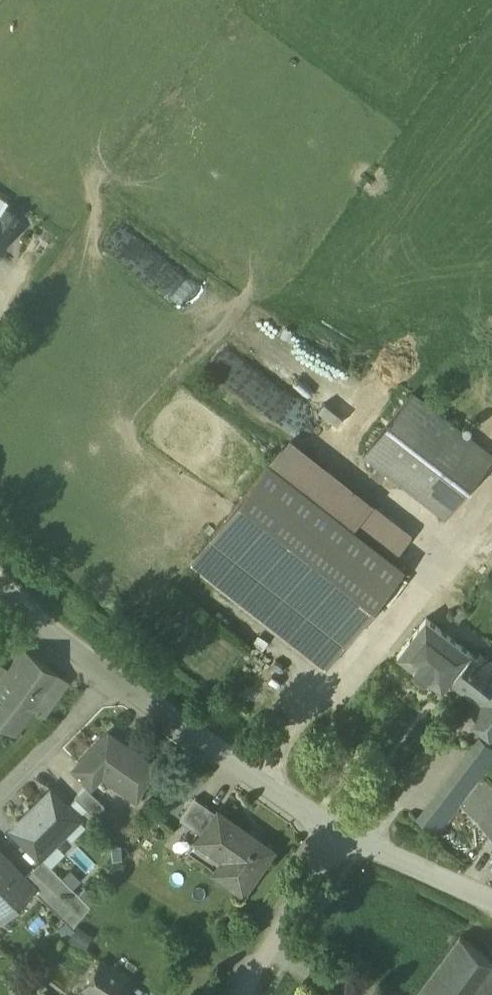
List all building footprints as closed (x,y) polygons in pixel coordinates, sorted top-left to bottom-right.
[(17,218),(5,209),(0,216),(0,242),(17,218)] [(413,393),(365,454),(382,467),(448,518),(491,463),(491,462),(491,454),(413,393)] [(194,562),(327,666),(404,568),(387,556),(407,530),(373,504),(353,529),(270,464),(194,562)] [(471,653),(429,619),(400,656),(440,687),(443,689),(453,676),(474,692),(487,675),(467,659),(471,653)] [(3,677),(0,675),(0,722),(14,732),(32,708),(44,716),(69,682),(23,649),(3,677)] [(474,692),(480,697),(472,707),(482,714),(476,722),(491,734),(491,669),(487,675),(474,692)] [(156,768),(107,733),(72,767),(89,786),(102,774),(110,780),(136,798),(156,768)] [(429,805),(430,806),(420,819),(440,835),(462,805),(491,765),(491,752),(477,741),(429,805)] [(462,805),(491,828),(491,765),(462,805)] [(104,805),(85,787),(75,797),(94,816),(104,805)] [(49,789),(10,829),(40,859),(41,858),(79,819),(49,789)] [(196,799),(182,820),(204,836),(219,814),(196,799)] [(273,849),(220,812),(219,814),(204,836),(201,840),(232,862),(222,877),(244,892),(273,849)] [(0,855),(0,859),(6,865),(8,863),(0,855)] [(88,904),(41,858),(40,859),(32,867),(79,915),(88,904)] [(2,914),(0,916),(0,919),(30,888),(32,887),(22,877),(8,863),(6,865),(0,859),(0,912),(2,914)] [(79,915),(32,867),(22,877),(32,887),(30,888),(70,928),(79,915)] [(491,946),(468,929),(462,937),(485,954),(491,946)] [(418,994),(481,994),(491,980),(491,959),(485,954),(462,937),(418,994)] [(100,962),(83,989),(92,994),(112,994),(114,992),(119,994),(121,994),(130,981),(100,962)]
